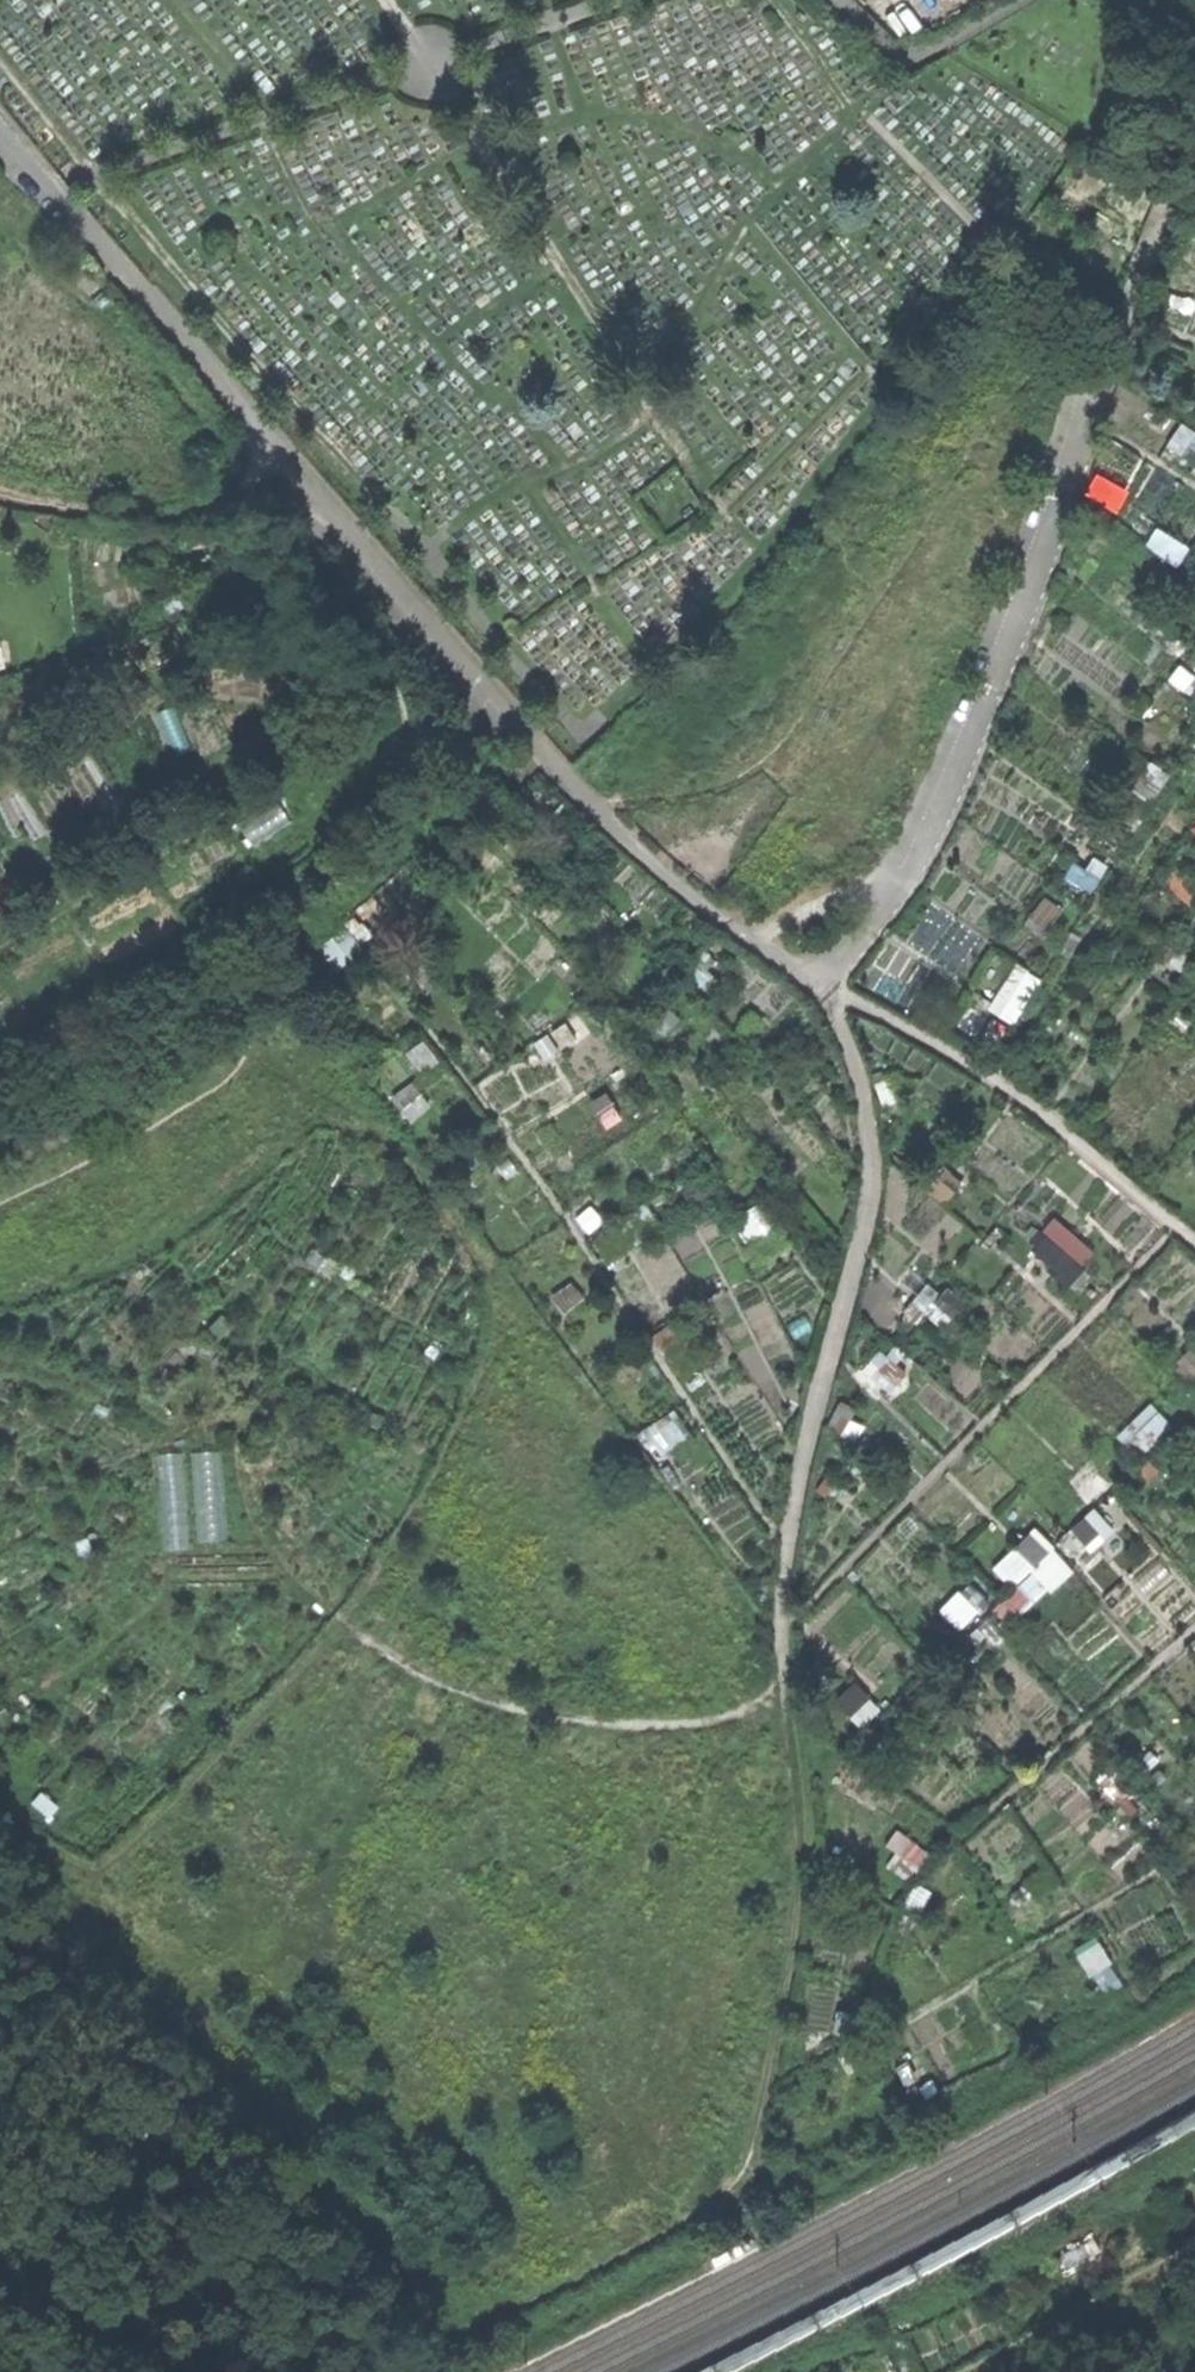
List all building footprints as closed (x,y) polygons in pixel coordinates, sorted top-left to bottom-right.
[(343,971),(369,950),(350,927),(324,948),(343,971)] [(993,1008),(1018,1024),(1048,979),(1023,962),(993,1008)] [(571,1059),(598,1038),(577,1011),(550,1032),(571,1059)] [(1073,1284),(1102,1254),(1060,1214),(1032,1244),(1073,1284)] [(942,1319),(965,1307),(956,1291),(934,1304),(942,1319)] [(1179,1364),(1194,1382),(1194,1349),(1179,1364)] [(1160,1403),(1125,1429),(1142,1452),(1177,1426),(1160,1403)] [(663,1447),(687,1440),(679,1417),(656,1425),(663,1447)] [(1100,1550),(1127,1516),(1105,1498),(1078,1533),(1100,1550)] [(998,1609),(1014,1627),(1077,1569),(1040,1528),(999,1566),(1020,1589),(998,1609)] [(962,1626),(984,1612),(969,1590),(948,1605),(962,1626)] [(916,1879),(934,1849),(906,1832),(888,1862),(916,1879)] [(1086,1952),(1094,1973),(1116,1964),(1107,1943),(1086,1952)]
